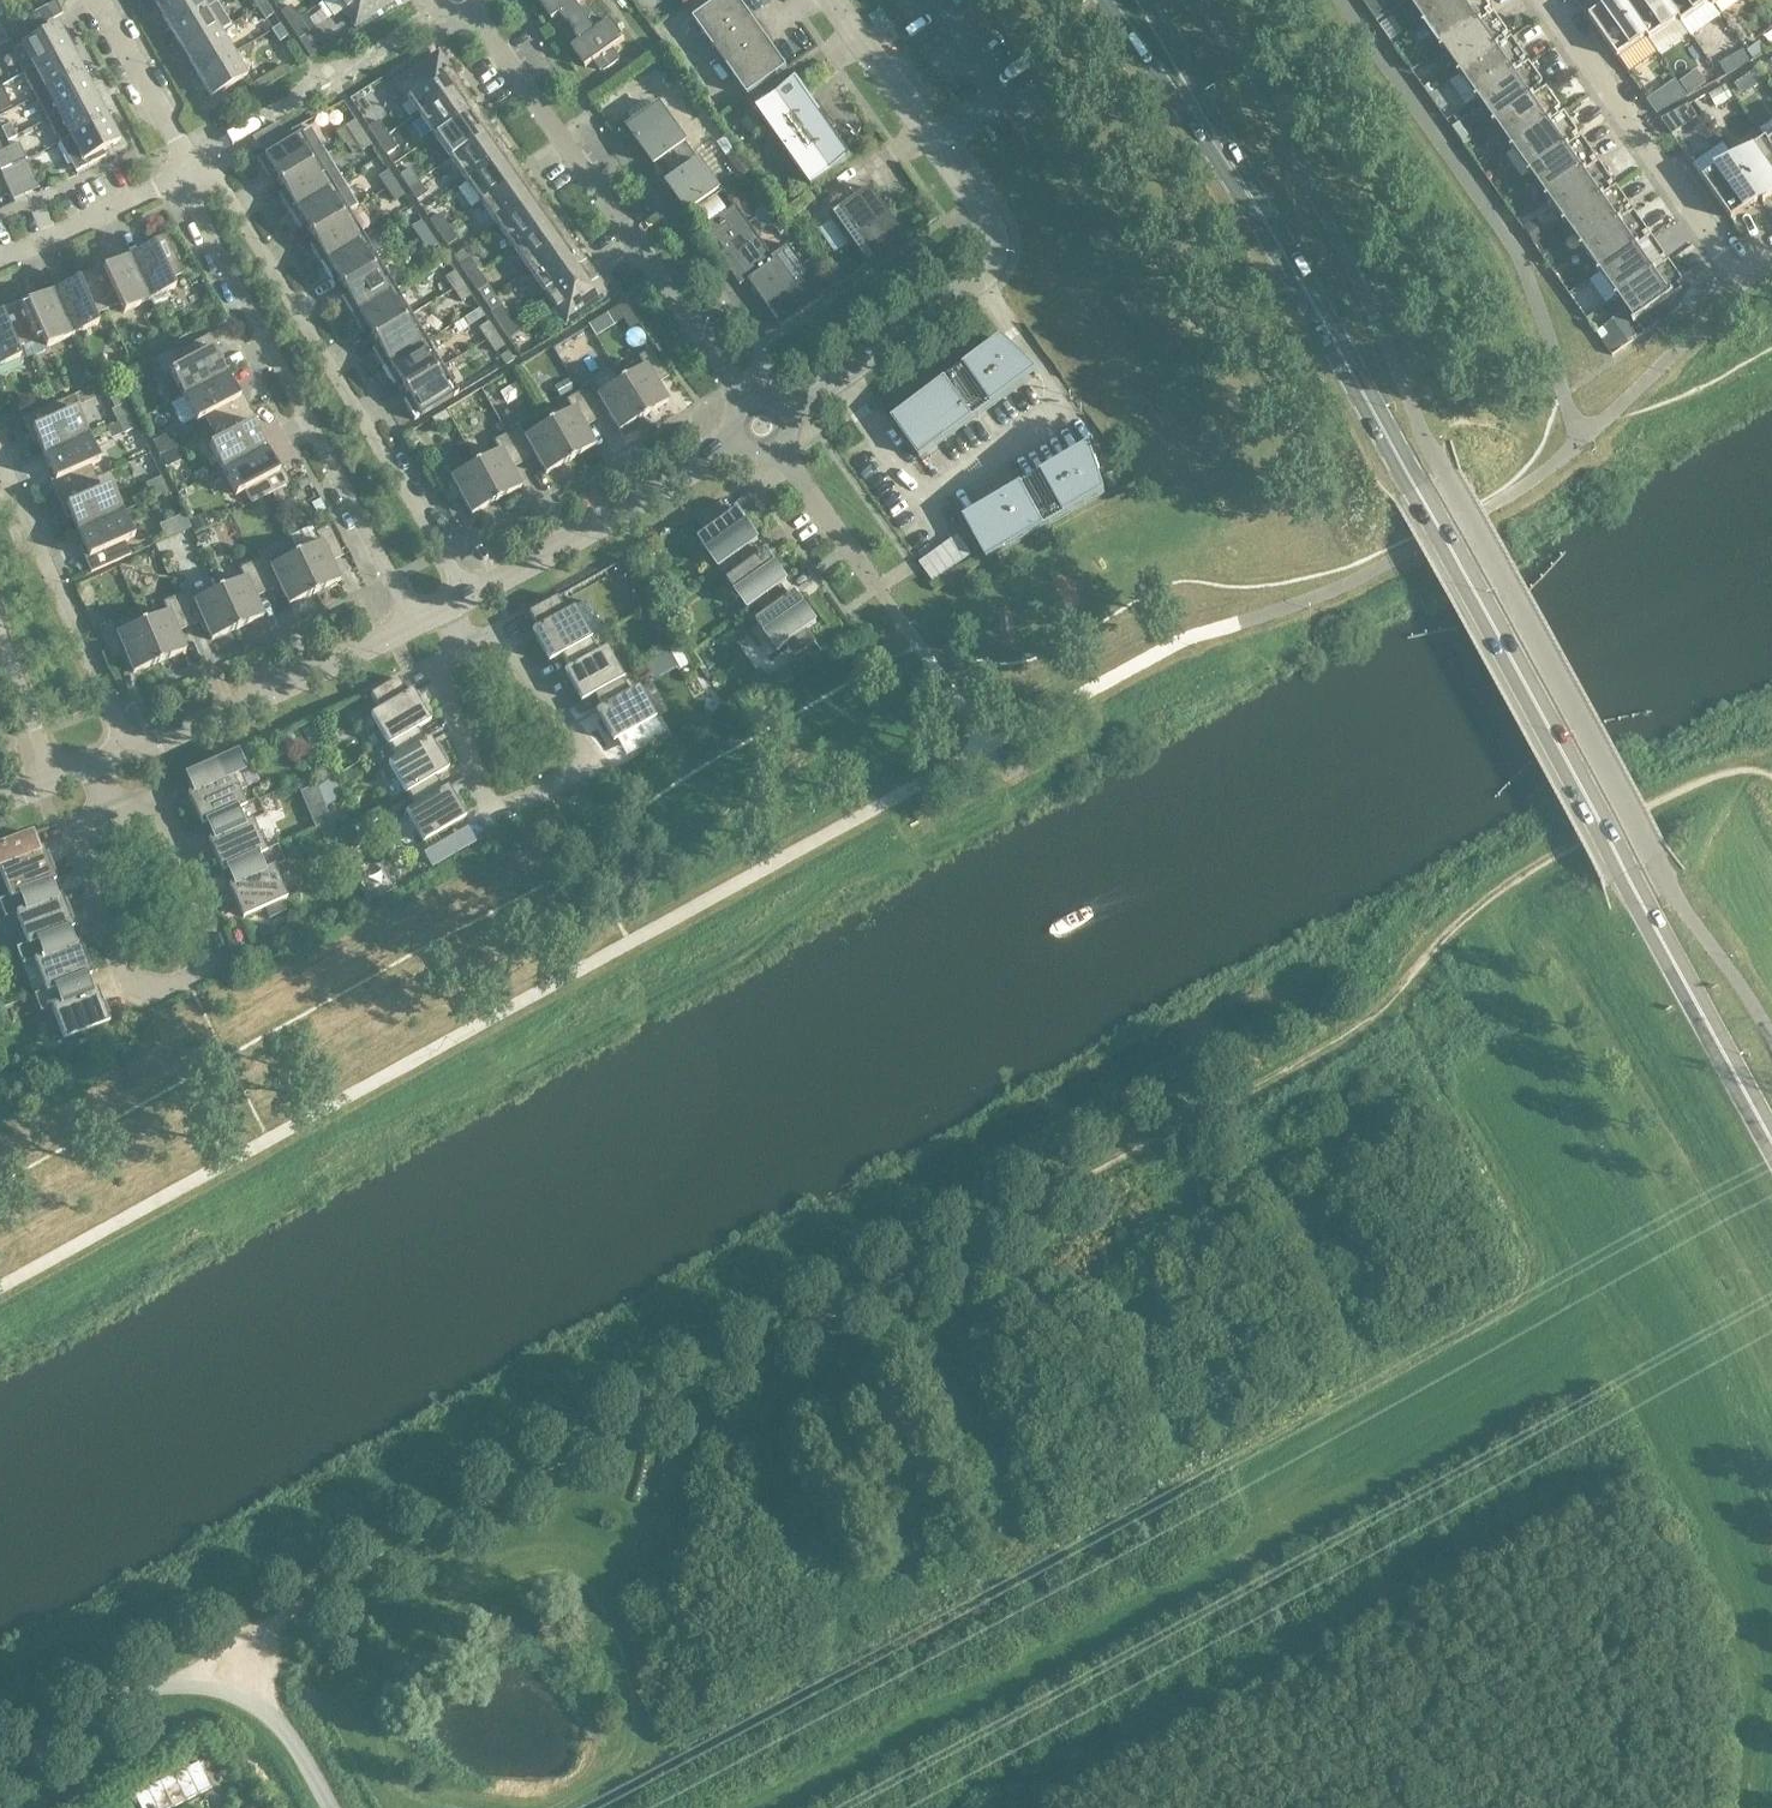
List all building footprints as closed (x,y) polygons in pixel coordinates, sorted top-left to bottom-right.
[(157,8),(171,0),(152,0),(157,8)] [(215,0),(171,0),(157,8),(170,31),(217,2),(215,0)] [(264,0),(251,0),(257,9),(266,3),(264,0)] [(355,24),(389,0),(338,0),(355,24)] [(572,27),(590,14),(589,13),(588,13),(587,12),(585,12),(583,12),(582,13),(576,4),(581,0),(539,0),(538,1),(552,20),(560,15),(562,17),(563,19),(564,20),(566,20),(567,21),(569,21),(570,21),(571,25),(572,27)] [(748,96),(787,68),(740,0),(720,0),(693,19),(748,96)] [(1426,23),(1423,25),(1424,25),(1460,0),(1410,0),(1426,23)] [(1485,0),(1460,0),(1424,25),(1424,26),(1427,24),(1443,48),(1441,50),(1489,16),(1486,12),(1489,10),(1489,9),(1490,8),(1490,7),(1485,0)] [(1622,0),(1612,0),(1588,17),(1617,58),(1647,37),(1649,41),(1650,40),(1622,0)] [(1666,0),(1622,0),(1650,40),(1678,20),(1681,23),(1682,23),(1666,0)] [(1710,0),(1666,0),(1682,23),(1710,3),(1713,6),(1714,5),(1710,0)] [(62,14),(56,1),(46,6),(53,19),(62,14)] [(230,25),(217,2),(170,31),(183,53),(219,31),(230,25)] [(274,15),(266,3),(257,9),(265,21),(274,15)] [(280,12),(280,13),(288,25),(298,19),(290,6),(280,12)] [(1507,32),(1494,13),(1489,17),(1489,16),(1441,50),(1442,51),(1444,49),(1461,73),(1458,74),(1459,75),(1507,41),(1503,37),(1506,35),(1507,34),(1507,33),(1507,32)] [(591,16),(590,14),(572,27),(574,29),(577,31),(576,32),(576,33),(576,35),(576,37),(577,38),(578,39),(579,42),(572,48),(585,67),(593,62),(597,68),(598,67),(600,71),(604,71),(607,69),(615,64),(618,61),(619,57),(616,54),(617,54),(613,48),(625,40),(611,20),(595,31),(589,22),(590,21),(590,20),(591,19),(591,18),(591,17),(591,16)] [(308,33),(298,19),(288,25),(298,40),(308,33)] [(21,44),(33,68),(70,49),(57,25),(21,44)] [(288,37),(280,25),(271,31),(279,43),(288,37)] [(232,54),(219,31),(183,53),(197,75),(232,54)] [(0,34),(0,46),(9,42),(5,32),(0,34)] [(1524,56),(1512,38),(1507,41),(1459,75),(1461,74),(1478,97),(1476,99),(1476,100),(1524,66),(1521,61),(1524,59),(1525,58),(1525,57),(1524,56)] [(1760,42),(1748,51),(1754,59),(1766,50),(1760,42)] [(82,72),(70,49),(33,68),(23,74),(35,97),(82,72)] [(1743,49),(1732,56),(1738,68),(1750,62),(1743,49)] [(246,77),(232,54),(197,75),(211,98),(246,77)] [(397,83),(418,114),(459,85),(437,55),(397,83)] [(1762,65),(1768,78),(1771,76),(1771,60),(1762,65)] [(1542,81),(1529,63),(1524,66),(1476,100),(1477,100),(1479,98),(1496,122),(1493,124),(1494,125),(1542,91),(1538,86),(1541,84),(1542,83),(1542,82),(1542,81)] [(1757,67),(1746,75),(1753,86),(1765,78),(1757,67)] [(94,95),(82,72),(35,97),(47,120),(94,95)] [(1694,75),(1684,82),(1690,91),(1701,84),(1694,75)] [(756,109),(811,187),(851,159),(797,81),(756,109)] [(1676,83),(1649,102),(1658,114),(1687,98),(1676,83)] [(474,107),(459,85),(418,114),(434,136),(474,107)] [(1725,85),(1709,94),(1715,105),(1731,96),(1725,85)] [(1,86),(0,87),(0,112),(11,107),(1,86)] [(1560,106),(1547,88),(1542,91),(1494,125),(1497,124),(1513,147),(1511,149),(1559,116),(1556,111),(1559,109),(1560,108),(1560,107),(1560,106)] [(1437,90),(1430,96),(1441,112),(1449,106),(1437,90)] [(106,118),(94,95),(47,120),(59,143),(106,118)] [(675,178),(676,179),(668,184),(688,212),(719,190),(700,162),(660,105),(653,110),(649,104),(643,103),(632,111),(631,117),(635,123),(628,127),(655,165),(663,159),(664,160),(665,161),(666,162),(667,164),(667,165),(668,167),(669,170),(669,172),(670,174),(671,175),(673,177),(675,178)] [(1697,117),(1688,105),(1661,120),(1672,135),(1697,117)] [(490,130),(474,107),(434,136),(450,158),(490,130)] [(1577,131),(1564,113),(1559,116),(1511,149),(1512,150),(1514,148),(1531,172),(1528,174),(1529,174),(1577,141),(1573,136),(1577,134),(1577,132),(1577,131)] [(119,142),(106,118),(59,143),(75,172),(85,166),(105,156),(102,151),(119,142)] [(362,132),(354,120),(345,126),(353,138),(362,132)] [(378,121),(368,127),(378,142),(388,135),(378,121)] [(285,134),(278,122),(252,138),(259,150),(285,134)] [(9,124),(0,128),(7,141),(15,137),(9,124)] [(310,128),(300,134),(256,160),(265,174),(271,170),(279,183),(325,154),(310,128)] [(506,152),(490,130),(450,158),(465,181),(506,152)] [(370,144),(362,132),(353,138),(361,150),(370,144)] [(396,148),(388,135),(378,142),(386,154),(396,148)] [(1594,155),(1582,137),(1577,141),(1529,174),(1529,175),(1531,173),(1548,197),(1546,198),(1546,199),(1594,165),(1591,161),(1594,159),(1594,158),(1595,158),(1595,157),(1594,156),(1594,155)] [(1764,139),(1736,159),(1733,156),(1732,157),(1764,201),(1771,195),(1771,151),(1764,139)] [(20,147),(0,155),(0,171),(1,173),(14,167),(27,162),(20,147)] [(738,150),(727,158),(741,177),(752,169),(738,150)] [(522,175),(506,152),(465,181),(481,203),(522,175)] [(356,207),(325,154),(279,183),(286,195),(280,199),(296,226),(302,222),(310,235),(347,212),(356,207)] [(1764,201),(1732,157),(1702,178),(1731,219),(1760,199),(1763,202),(1764,201)] [(39,188),(27,162),(14,167),(26,194),(39,188)] [(1612,181),(1599,162),(1594,166),(1594,165),(1546,199),(1547,200),(1549,198),(1566,222),(1563,223),(1564,224),(1611,190),(1608,185),(1612,183),(1612,182),(1612,181)] [(26,194),(14,167),(1,173),(13,200),(26,194)] [(409,168),(399,174),(408,187),(418,181),(409,168)] [(396,182),(388,170),(378,176),(386,188),(396,182)] [(537,197),(522,175),(481,203),(497,225),(537,197)] [(426,194),(418,181),(408,187),(416,200),(426,194)] [(404,194),(396,182),(386,188),(395,201),(404,194)] [(1629,205),(1616,187),(1612,190),(1611,190),(1564,224),(1566,223),(1583,246),(1581,248),(1629,215),(1626,210),(1629,208),(1629,207),(1630,206),(1629,205)] [(871,188),(838,212),(836,210),(829,214),(831,216),(834,214),(868,265),(906,238),(871,188)] [(553,219),(537,197),(497,225),(513,248),(553,219)] [(810,200),(786,217),(793,226),(816,210),(810,200)] [(740,286),(741,285),(739,282),(747,277),(749,280),(776,261),(736,205),(703,229),(702,228),(700,229),(740,286)] [(363,238),(347,212),(310,235),(317,247),(311,251),(319,264),(363,238)] [(1647,230),(1634,212),(1629,215),(1581,248),(1581,249),(1584,247),(1600,271),(1598,273),(1599,273),(1646,239),(1643,235),(1646,233),(1647,231),(1647,230)] [(439,214),(429,220),(438,233),(448,226),(439,214)] [(569,242),(553,219),(513,248),(528,270),(569,242)] [(429,233),(421,221),(412,227),(420,239),(429,233)] [(1537,223),(1524,231),(1534,245),(1546,236),(1537,223)] [(456,239),(448,226),(438,233),(446,246),(456,239)] [(437,245),(429,233),(420,239),(428,251),(437,245)] [(151,246),(128,257),(149,301),(174,289),(170,280),(183,274),(164,235),(149,242),(151,246)] [(1664,255),(1651,236),(1646,240),(1646,239),(1599,273),(1599,274),(1601,272),(1618,296),(1616,297),(1616,298),(1664,264),(1660,260),(1663,258),(1664,257),(1664,256),(1664,255)] [(378,264),(363,238),(319,264),(327,278),(334,274),(341,286),(378,264)] [(585,264),(569,242),(528,270),(544,293),(585,264)] [(787,247),(790,250),(776,261),(749,280),(782,327),(825,296),(789,245),(787,247)] [(149,301),(128,257),(104,268),(102,264),(88,271),(106,310),(119,304),(123,313),(149,301)] [(470,259),(460,266),(468,279),(478,272),(470,259)] [(1682,280),(1669,261),(1664,264),(1616,298),(1619,297),(1635,320),(1633,322),(1634,324),(1636,322),(1640,328),(1651,321),(1647,315),(1682,290),(1678,284),(1681,282),(1682,281),(1682,280)] [(394,290),(378,264),(341,286),(349,299),(342,303),(351,316),(394,290)] [(606,294),(585,264),(544,293),(565,323),(606,294)] [(106,310),(88,271),(74,277),(75,281),(52,292),(71,337),(97,325),(93,316),(106,310)] [(462,283),(454,271),(445,277),(453,289),(462,283)] [(487,285),(478,272),(468,279),(477,291),(487,285)] [(471,295),(462,283),(453,289),(461,302),(471,295)] [(409,316),(394,290),(351,316),(359,329),(365,326),(372,338),(409,316)] [(71,337),(52,292),(28,302),(26,298),(12,305),(28,344),(41,339),(45,348),(71,337)] [(12,305),(0,309),(0,367),(19,359),(16,350),(28,344),(12,305)] [(500,305),(490,311),(498,324),(508,318),(500,305)] [(425,342),(409,316),(372,338),(380,351),(374,354),(382,368),(425,342)] [(1620,317),(1599,332),(1610,348),(1631,333),(1620,317)] [(518,332),(508,318),(498,324),(508,339),(518,332)] [(496,334),(488,322),(479,328),(487,340),(496,334)] [(169,371),(182,397),(226,374),(214,351),(217,349),(210,334),(171,354),(178,367),(169,371)] [(504,346),(496,334),(487,340),(495,352),(504,346)] [(1038,375),(1002,340),(891,418),(919,458),(1038,375)] [(441,368),(425,342),(382,368),(390,381),(396,377),(404,390),(441,368)] [(643,366),(620,380),(642,417),(667,402),(653,380),(665,373),(650,348),(637,356),(643,366)] [(457,394),(441,368),(404,390),(411,402),(405,406),(414,420),(457,394)] [(131,371),(120,376),(126,388),(137,383),(131,371)] [(238,396),(226,374),(182,397),(196,421),(204,417),(211,429),(249,409),(242,394),(238,396)] [(567,379),(553,387),(560,398),(574,390),(567,379)] [(642,417),(620,380),(597,394),(591,384),(578,392),(593,417),(605,409),(618,432),(642,417)] [(593,417),(578,392),(565,399),(571,409),(548,422),(569,460),(594,446),(581,423),(593,417)] [(33,432),(43,455),(88,436),(76,409),(67,413),(61,401),(22,418),(29,434),(33,432)] [(131,417),(125,404),(116,407),(122,421),(131,417)] [(257,423),(249,409),(211,429),(218,441),(209,446),(222,471),(265,448),(253,425),(257,423)] [(136,428),(131,417),(122,421),(127,432),(136,428)] [(569,460),(548,422),(525,436),(519,426),(506,433),(520,458),(532,452),(545,474),(569,460)] [(171,432),(153,441),(161,455),(178,446),(171,432)] [(520,458),(506,433),(493,441),(498,451),(475,463),(495,501),(520,488),(508,465),(520,458)] [(99,461),(88,436),(43,455),(54,479),(50,481),(56,496),(96,478),(90,465),(99,461)] [(1105,494),(1090,447),(962,517),(986,560),(1105,494)] [(277,470),(265,448),(222,471),(235,496),(244,491),(251,504),(289,483),(281,468),(277,470)] [(172,451),(159,457),(164,468),(177,461),(172,451)] [(495,501),(475,463),(451,476),(446,466),(432,473),(446,499),(458,492),(470,515),(495,501)] [(101,491),(96,478),(56,496),(63,510),(66,508),(77,532),(122,512),(110,487),(101,491)] [(321,500),(312,504),(318,515),(326,511),(321,500)] [(732,514),(722,501),(696,519),(706,533),(698,538),(719,567),(726,562),(726,561),(752,543),(758,539),(738,511),(732,514)] [(133,538),(122,512),(77,532),(87,556),(83,557),(90,573),(130,555),(124,543),(133,538)] [(182,514),(171,519),(177,533),(189,528),(182,514)] [(202,515),(190,521),(196,532),(207,526),(202,515)] [(319,543),(295,554),(314,593),(339,581),(328,558),(341,552),(328,526),(314,533),(319,543)] [(726,561),(726,562),(735,574),(727,579),(748,608),(756,603),(755,602),(781,584),(781,585),(787,581),(767,552),(761,556),(752,543),(726,561)] [(314,593),(295,554),(271,566),(266,555),(253,562),(265,588),(277,582),(288,606),(314,593)] [(265,588),(253,562),(239,568),(243,579),(219,589),(237,629),(263,617),(252,594),(265,588)] [(755,602),(756,603),(764,615),(756,621),(777,650),(816,622),(796,593),(790,597),(781,585),(781,584),(755,602)] [(237,629),(219,589),(195,600),(190,590),(176,596),(188,622),(200,617),(211,640),(237,629)] [(646,595),(632,603),(638,612),(651,605),(646,595)] [(188,622),(176,596),(162,602),(167,612),(142,623),(159,662),(185,652),(175,628),(188,622)] [(528,612),(536,627),(531,630),(548,661),(561,654),(560,653),(588,638),(589,639),(590,638),(573,607),(564,612),(556,597),(528,612)] [(651,605),(638,612),(643,622),(656,614),(651,605)] [(133,673),(159,662),(142,623),(117,633),(113,622),(99,628),(110,655),(123,649),(133,673)] [(596,652),(589,639),(588,638),(560,653),(561,654),(568,667),(563,670),(580,701),(593,694),(592,693),(620,678),(621,679),(622,678),(605,647),(596,652)] [(406,693),(398,678),(370,694),(379,709),(370,714),(388,745),(389,744),(388,743),(416,727),(416,728),(429,721),(411,690),(406,693)] [(628,692),(621,679),(620,678),(592,693),(593,694),(600,707),(595,710),(612,741),(654,718),(637,687),(628,692)] [(424,741),(416,728),(416,727),(388,743),(389,744),(396,757),(387,762),(405,793),(407,792),(406,791),(433,775),(434,776),(447,769),(429,738),(424,741)] [(292,729),(280,734),(287,751),(299,746),(292,729)] [(243,770),(236,752),(186,775),(192,790),(187,793),(202,825),(207,823),(206,822),(245,805),(239,790),(246,787),(240,771),(243,770)] [(326,761),(313,768),(321,783),(334,775),(326,761)] [(433,775),(406,791),(407,792),(414,805),(405,810),(423,841),(465,817),(447,786),(442,789),(434,776),(433,775)] [(256,799),(245,805),(206,822),(207,823),(213,836),(208,839),(222,871),(227,869),(227,868),(265,851),(265,850),(252,821),(264,816),(256,799)] [(317,812),(322,825),(331,821),(325,808),(317,812)] [(331,821),(322,825),(318,827),(322,835),(326,834),(330,842),(339,838),(331,821)] [(31,833),(0,845),(0,871),(9,896),(49,881),(49,882),(55,880),(42,847),(37,849),(31,833)] [(455,853),(448,840),(423,855),(430,867),(455,853)] [(277,845),(265,850),(265,851),(227,868),(227,869),(233,882),(228,885),(242,917),(264,908),(269,918),(285,909),(281,900),(286,898),(273,867),(284,862),(277,845)] [(49,882),(49,881),(9,896),(0,899),(0,907),(4,917),(16,913),(27,943),(67,928),(67,930),(73,927),(60,894),(55,896),(49,882)] [(73,943),(67,930),(67,928),(27,943),(15,947),(22,965),(34,960),(45,990),(45,991),(85,976),(85,977),(91,975),(78,941),(73,943)] [(90,991),(85,977),(85,976),(45,991),(45,990),(33,994),(40,1012),(52,1007),(64,1039),(108,1022),(96,989),(90,991)] [(0,1064),(0,1084),(18,1078),(11,1060),(0,1064)] [(133,1794),(140,1807),(170,1807),(211,1788),(198,1762),(133,1794)]
